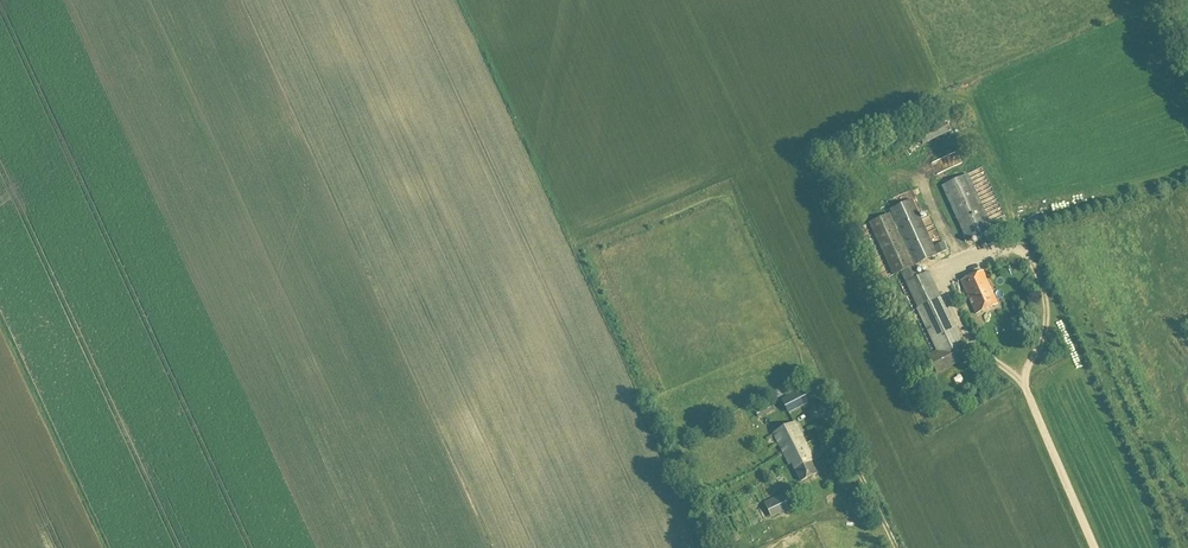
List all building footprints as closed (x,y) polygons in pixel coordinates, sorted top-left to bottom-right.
[(945,195),(951,207),(966,242),(992,230),(968,176),(967,175),(941,187),(945,195)] [(918,277),(913,266),(947,250),(944,242),(933,247),(911,200),(890,210),(912,258),(910,259),(889,214),(870,223),(894,275),(901,272),(918,308),(917,309),(937,352),(928,356),(936,373),(972,357),(963,339),(960,340),(928,272),(918,277)] [(997,305),(983,271),(961,281),(976,315),(997,305)] [(810,391),(786,401),(788,408),(813,398),(810,391)] [(810,453),(795,424),(773,434),(789,465),(791,464),(801,482),(817,474),(811,462),(813,461),(809,454),(810,453)] [(830,451),(827,444),(820,448),(823,454),(830,451)] [(786,493),(765,504),(771,516),(792,506),(786,493)]
